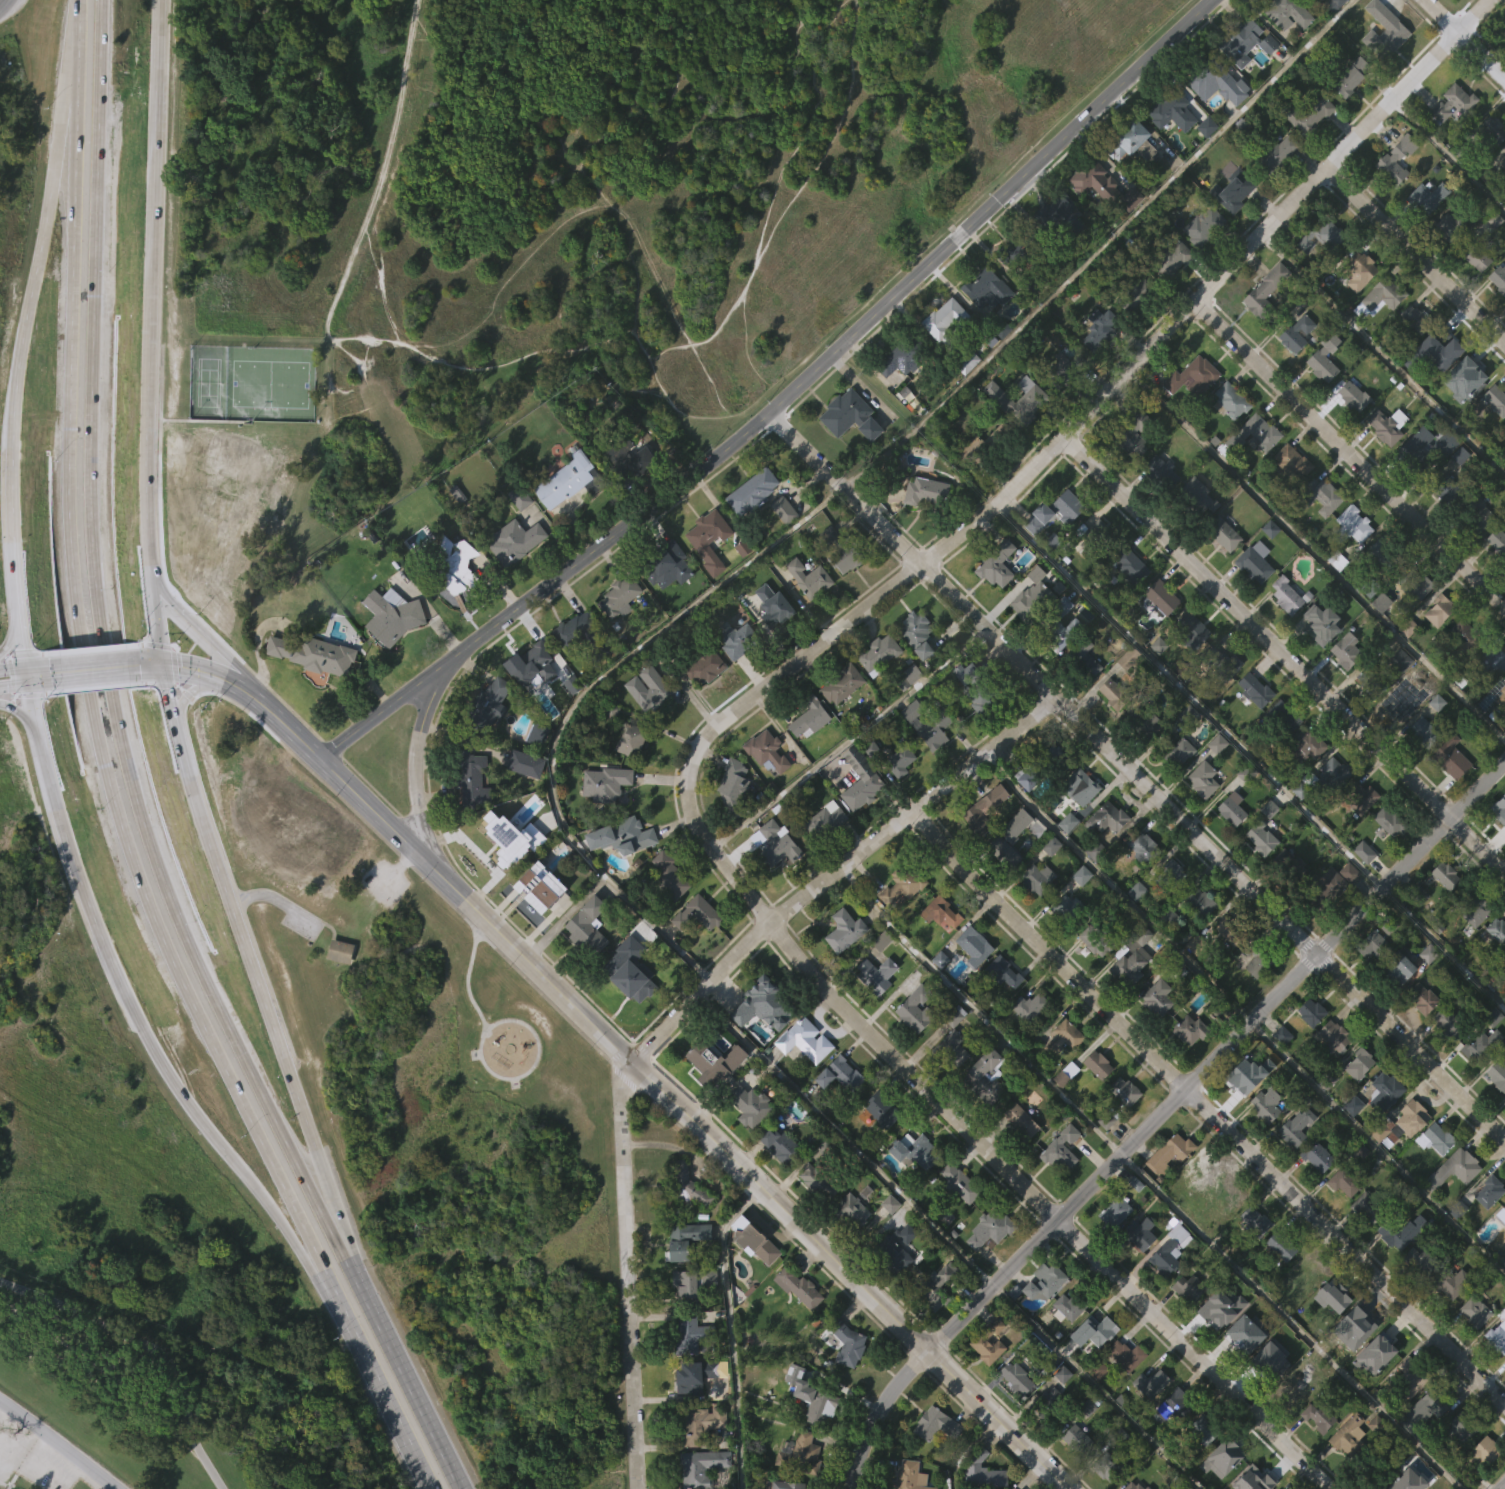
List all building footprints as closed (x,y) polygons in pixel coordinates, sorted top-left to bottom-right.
[(1269,4),(1273,0),(1297,0),(1301,4),(1316,19),(1304,30),(1290,14),(1288,16),(1293,22),(1282,33),(1265,14),(1266,13),(1265,11),(1271,5),(1269,4)] [(1323,3),(1327,0),(1345,0),(1333,13),(1323,3)] [(1362,7),(1369,0),(1377,0),(1398,20),(1397,21),(1409,33),(1381,62),(1358,40),(1369,28),(1377,36),(1384,28),(1362,7)] [(1337,23),(1322,6),(1305,22),(1320,38),(1337,23)] [(1248,17),(1261,31),(1255,36),(1259,40),(1267,32),(1278,44),(1266,55),(1255,43),(1244,53),(1246,54),(1235,65),(1215,45),(1225,36),(1223,33),(1236,21),(1239,25),(1248,17)] [(1280,61),(1287,53),(1301,68),(1313,57),(1283,26),(1264,43),(1280,61)] [(1409,71),(1373,35),(1362,46),(1383,67),(1376,74),(1369,67),(1360,77),(1382,99),(1409,71)] [(1240,87),(1248,95),(1236,106),(1228,97),(1226,99),(1218,90),(1220,88),(1219,87),(1204,100),(1185,78),(1214,51),(1244,84),(1240,87)] [(1215,87),(1239,108),(1246,100),(1242,96),(1259,77),(1256,74),(1262,67),(1246,53),(1215,87)] [(1367,67),(1360,74),(1363,76),(1350,89),(1352,91),(1344,100),(1326,83),(1339,69),(1343,70),(1357,55),(1367,67)] [(1468,93),(1471,92),(1478,99),(1469,108),(1470,110),(1464,117),(1451,105),(1448,109),(1451,112),(1440,123),(1436,120),(1433,123),(1427,117),(1430,113),(1428,111),(1439,100),(1442,104),(1446,100),(1440,94),(1453,81),(1465,93),(1468,93)] [(1322,95),(1335,107),(1324,118),(1322,115),(1313,124),(1317,127),(1305,139),(1298,132),(1300,130),(1294,125),(1292,126),(1277,111),(1287,101),(1299,113),(1315,97),(1318,100),(1322,95)] [(1329,123),(1342,136),(1372,108),(1359,95),(1329,123)] [(1202,140),(1216,127),(1233,146),(1244,135),(1209,97),(1183,120),(1202,140)] [(1494,116),(1504,129),(1504,136),(1490,152),(1479,140),(1485,134),(1477,126),(1489,114),(1493,117),(1494,116)] [(1148,137),(1160,150),(1150,160),(1138,147),(1130,155),(1127,151),(1120,158),(1117,156),(1115,158),(1105,148),(1114,138),(1112,136),(1134,115),(1152,133),(1148,137)] [(1475,141),(1454,119),(1440,133),(1443,136),(1428,151),(1438,161),(1454,146),(1461,154),(1475,141)] [(1182,172),(1195,159),(1182,145),(1187,141),(1173,126),(1145,152),(1159,167),(1169,158),(1182,172)] [(1421,143),(1409,154),(1407,152),(1396,161),(1408,174),(1396,185),(1390,179),(1388,180),(1381,172),(1382,171),(1374,164),(1387,152),(1388,153),(1399,141),(1398,140),(1409,130),(1421,143)] [(1302,175),(1334,147),(1320,132),(1299,150),(1292,142),(1281,152),(1302,175)] [(1286,133),(1298,144),(1276,169),(1274,168),(1267,176),(1252,162),(1272,140),(1276,143),(1286,133)] [(1489,152),(1475,166),(1494,185),(1504,174),(1504,167),(1489,152)] [(1094,157),(1106,170),(1104,173),(1108,177),(1110,174),(1118,182),(1115,186),(1122,194),(1111,205),(1092,185),(1081,195),(1072,186),(1074,184),(1069,179),(1076,172),(1075,171),(1086,161),(1088,163),(1094,157)] [(1128,194),(1149,173),(1134,158),(1103,188),(1114,200),(1125,190),(1128,194)] [(1242,204),(1230,216),(1212,197),(1227,180),(1225,178),(1237,166),(1255,184),(1239,201),(1242,204)] [(1393,225),(1407,212),(1397,202),(1417,181),(1406,170),(1372,205),(1393,225)] [(1255,199),(1268,214),(1297,187),(1283,173),(1255,199)] [(1438,201),(1425,215),(1416,205),(1412,209),(1403,199),(1419,182),(1438,201)] [(1060,191),(1082,212),(1076,219),(1082,224),(1069,238),(1055,224),(1050,229),(1033,212),(1043,202),(1047,205),(1060,191)] [(1089,225),(1107,244),(1114,238),(1126,251),(1142,236),(1130,224),(1123,231),(1090,196),(1065,219),(1079,234),(1089,225)] [(1205,203),(1208,206),(1209,205),(1224,221),(1196,250),(1186,240),(1188,238),(1179,229),(1194,214),(1195,215),(1198,212),(1197,211),(1205,203)] [(1238,240),(1255,222),(1238,206),(1211,235),(1231,254),(1241,243),(1238,240)] [(1468,228),(1450,246),(1436,232),(1439,229),(1434,224),(1448,209),(1468,228)] [(1330,223),(1335,228),(1337,226),(1346,235),(1327,254),(1320,247),(1309,259),(1294,244),(1304,233),(1305,234),(1314,223),(1317,226),(1325,218),(1330,223)] [(1439,240),(1419,221),(1403,237),(1424,256),(1439,240)] [(1075,271),(1082,265),(1067,247),(1070,244),(1059,232),(1047,243),(1044,240),(1030,253),(1048,273),(1064,259),(1075,271)] [(1165,233),(1174,242),(1177,239),(1192,254),(1180,266),(1179,264),(1173,270),(1175,272),(1164,283),(1155,275),(1157,273),(1141,257),(1154,245),(1155,246),(1159,242),(1158,240),(1165,233)] [(1028,234),(1041,246),(1024,264),(1018,258),(1010,267),(995,252),(1011,235),(1019,243),(1028,234)] [(1491,261),(1478,273),(1459,254),(1471,241),(1491,261)] [(1179,269),(1196,287),(1225,261),(1208,242),(1179,269)] [(1460,265),(1445,249),(1431,262),(1446,278),(1460,265)] [(1360,254),(1361,254),(1363,252),(1366,255),(1367,254),(1374,261),(1372,263),(1379,269),(1367,281),(1358,272),(1353,277),(1345,270),(1350,265),(1346,261),(1356,250),(1360,254)] [(1484,258),(1493,267),(1501,259),(1492,250),(1484,258)] [(1343,272),(1322,253),(1295,284),(1305,293),(1315,282),(1326,291),(1343,272)] [(1276,285),(1264,298),(1273,307),(1261,319),(1256,314),(1252,317),(1244,309),(1247,307),(1240,300),(1260,281),(1259,280),(1278,261),(1289,272),(1276,285)] [(987,264),(996,275),(998,273),(1016,293),(1002,305),(989,292),(986,295),(991,300),(981,309),(960,286),(968,278),(970,280),(987,264)] [(1497,264),(1504,271),(1504,299),(1494,290),(1497,287),(1485,277),(1497,264)] [(1388,280),(1393,285),(1395,283),(1406,294),(1390,310),(1383,303),(1370,316),(1366,313),(1360,319),(1351,310),(1348,313),(1344,308),(1349,304),(1353,308),(1383,275),(1388,280)] [(1142,278),(1155,291),(1128,318),(1109,299),(1113,295),(1116,299),(1134,281),(1135,282),(1139,279),(1140,281),(1142,278)] [(1191,297),(1181,279),(1149,297),(1159,316),(1191,297)] [(1479,311),(1491,298),(1473,282),(1461,295),(1479,311)] [(1355,331),(1378,307),(1362,292),(1339,316),(1355,331)] [(952,296),(973,319),(962,329),(953,320),(947,326),(951,330),(955,327),(968,339),(953,353),(941,340),(939,342),(921,322),(934,309),(936,311),(952,296)] [(1238,340),(1256,356),(1269,342),(1265,338),(1289,311),(1276,299),(1238,340)] [(1504,336),(1504,307),(1499,301),(1484,316),(1504,336)] [(1410,306),(1412,308),(1414,306),(1431,322),(1419,335),(1398,316),(1408,304),(1410,306)] [(984,340),(992,347),(1008,328),(983,305),(968,321),(965,318),(957,327),(979,346),(984,340)] [(1106,308),(1117,318),(1108,327),(1114,333),(1091,355),(1078,342),(1089,331),(1086,328),(1091,323),(1085,317),(1094,308),(1100,314),(1106,308)] [(1315,324),(1304,335),(1298,329),(1295,332),(1305,342),(1292,354),(1275,337),(1287,324),(1289,327),(1303,313),(1315,324)] [(1383,341),(1390,348),(1404,334),(1383,314),(1352,345),(1366,358),(1383,341)] [(1443,334),(1446,332),(1459,348),(1442,363),(1429,348),(1420,357),(1413,350),(1422,341),(1428,347),(1429,346),(1426,343),(1439,330),(1443,334)] [(1330,334),(1341,342),(1330,354),(1327,352),(1323,356),(1338,371),(1326,384),(1312,372),(1313,371),(1303,362),(1315,349),(1317,350),(1320,346),(1318,344),(1329,333),(1330,334)] [(967,353),(949,334),(919,362),(937,381),(967,353)] [(922,363),(912,372),(910,369),(905,373),(903,371),(901,373),(897,367),(886,377),(874,364),(901,340),(922,363)] [(1419,373),(1431,361),(1408,341),(1397,353),(1419,373)] [(1064,343),(1074,353),(1076,351),(1087,362),(1056,393),(1040,378),(1056,361),(1051,356),(1064,343)] [(1101,352),(1094,346),(1085,355),(1093,363),(1078,379),(1090,390),(1119,359),(1106,347),(1101,352)] [(1304,374),(1315,363),(1303,351),(1292,361),(1304,374)] [(1196,355),(1201,359),(1203,358),(1219,375),(1209,385),(1210,386),(1198,398),(1185,386),(1190,380),(1187,377),(1165,398),(1157,390),(1161,386),(1159,384),(1173,370),(1176,373),(1196,355)] [(1483,377),(1471,390),(1465,385),(1460,389),(1451,380),(1455,376),(1451,372),(1468,355),(1476,363),(1473,367),(1483,377)] [(1442,403),(1459,386),(1439,367),(1425,382),(1421,378),(1412,388),(1420,395),(1427,388),(1442,403)] [(1329,391),(1340,380),(1329,369),(1318,380),(1329,391)] [(895,405),(904,415),(923,395),(902,375),(873,405),(884,416),(895,405)] [(1252,405),(1245,412),(1244,410),(1234,420),(1227,413),(1224,416),(1213,405),(1219,397),(1215,392),(1227,380),(1252,405)] [(1368,402),(1357,413),(1351,407),(1349,410),(1337,399),(1339,396),(1335,392),(1346,380),(1368,402)] [(1047,398),(1031,414),(1034,417),(1024,427),(1005,408),(1016,396),(1018,397),(1032,383),(1047,398)] [(1503,394),(1504,392),(1504,414),(1500,419),(1489,407),(1491,405),(1481,395),(1493,383),(1498,388),(1503,394)] [(978,397),(967,386),(951,401),(963,413),(978,397)] [(850,387),(873,410),(858,424),(854,421),(836,438),(817,418),(827,408),(825,406),(838,393),(841,396),(850,387)] [(1048,407),(1066,415),(1074,399),(1055,390),(1048,407)] [(1219,413),(1197,391),(1177,412),(1173,408),(1159,423),(1171,434),(1181,424),(1195,437),(1219,413)] [(1486,415),(1464,394),(1439,419),(1462,440),(1486,415)] [(1141,407),(1154,419),(1142,431),(1139,428),(1136,430),(1150,444),(1142,453),(1137,448),(1131,455),(1118,442),(1116,443),(1107,435),(1124,419),(1128,422),(1131,419),(1130,416),(1141,407)] [(1400,413),(1407,419),(1397,429),(1402,435),(1387,450),(1374,436),(1375,435),(1371,432),(1373,430),(1364,420),(1376,408),(1385,418),(1396,409),(1400,413)] [(1260,418),(1267,426),(1269,424),(1281,435),(1264,452),(1260,448),(1257,450),(1254,447),(1251,449),(1244,442),(1250,436),(1248,433),(1242,440),(1243,441),(1233,452),(1229,449),(1227,451),(1221,444),(1253,412),(1260,418)] [(883,430),(870,442),(857,427),(871,415),(883,430)] [(1355,452),(1370,438),(1350,415),(1334,430),(1355,452)] [(1013,440),(990,417),(980,427),(1014,460),(1021,454),(1025,458),(1047,436),(1032,421),(1013,440)] [(1212,431),(1217,436),(1211,442),(1231,461),(1249,443),(1223,419),(1212,431)] [(1504,451),(1504,434),(1492,422),(1482,433),(1503,453),(1504,451)] [(835,476),(852,461),(869,480),(882,468),(868,453),(872,450),(849,424),(815,454),(835,476)] [(1008,439),(978,471),(955,449),(971,431),(981,439),(994,425),(1008,439)] [(629,432),(636,442),(639,440),(645,448),(651,444),(664,462),(631,485),(605,449),(629,432)] [(1414,437),(1423,447),(1421,449),(1433,461),(1416,478),(1392,454),(1409,437),(1411,439),(1414,437)] [(1292,448),(1300,456),(1301,454),(1312,465),(1304,473),(1303,471),(1293,481),(1276,462),(1278,460),(1273,455),(1286,442),(1292,448)] [(598,478),(552,510),(535,485),(546,477),(548,479),(577,459),(574,454),(585,446),(598,466),(592,470),(598,478)] [(1395,446),(1386,456),(1374,446),(1362,460),(1389,485),(1401,472),(1396,468),(1406,456),(1395,446)] [(1159,455),(1166,462),(1169,459),(1175,465),(1173,468),(1182,477),(1167,492),(1142,467),(1157,453),(1159,455)] [(1112,477),(1133,499),(1148,485),(1127,463),(1112,477)] [(1430,498),(1419,488),(1432,474),(1420,463),(1396,489),(1419,510),(1430,498)] [(768,501),(763,506),(759,501),(741,515),(727,498),(770,465),(783,482),(776,487),(778,489),(770,496),(772,499),(768,501)] [(1327,474),(1322,479),(1326,483),(1328,481),(1345,498),(1330,513),(1310,492),(1307,495),(1302,490),(1304,488),(1303,487),(1313,477),(1314,478),(1322,470),(1327,474)] [(1444,472),(1451,477),(1450,478),(1464,492),(1456,499),(1454,497),(1446,505),(1429,487),(1444,472)] [(1197,490),(1201,494),(1204,491),(1214,500),(1199,515),(1176,493),(1195,474),(1203,483),(1197,490)] [(534,503),(523,511),(509,494),(522,484),(536,501),(534,503)] [(583,524),(589,533),(601,526),(589,508),(592,506),(579,486),(569,493),(572,498),(531,524),(546,548),(583,524)] [(1083,505),(1065,526),(1049,512),(1039,522),(1042,525),(1033,534),(1021,522),(1030,513),(1028,511),(1032,507),(1030,506),(1033,503),(1038,500),(1045,507),(1065,487),(1083,505)] [(1494,516),(1475,534),(1466,526),(1472,520),(1465,513),(1466,511),(1461,506),(1474,493),(1484,503),(1482,505),(1494,516)] [(802,514),(789,526),(772,506),(785,494),(802,514)] [(1354,503),(1360,509),(1357,512),(1362,518),(1365,515),(1370,519),(1367,522),(1374,529),(1360,543),(1351,534),(1340,544),(1332,536),(1342,525),(1335,518),(1351,503),(1354,503)] [(722,535),(736,555),(780,524),(765,504),(722,535)] [(715,507),(734,533),(713,549),(726,568),(712,578),(702,564),(705,562),(684,533),(697,524),(693,520),(702,514),(703,516),(715,507)] [(1461,529),(1445,512),(1429,527),(1445,543),(1461,529)] [(1226,514),(1235,523),(1230,527),(1240,538),(1226,552),(1201,529),(1216,514),(1221,519),(1226,514)] [(1219,541),(1189,515),(1177,530),(1201,551),(1205,546),(1211,551),(1219,541)] [(1320,544),(1315,549),(1323,557),(1343,536),(1321,515),(1306,531),(1320,544)] [(1114,539),(1096,558),(1080,542),(1085,537),(1082,534),(1099,516),(1108,526),(1105,530),(1114,539)] [(526,530),(528,532),(541,521),(552,535),(510,568),(492,545),(497,541),(494,536),(517,518),(526,530)] [(838,533),(843,540),(846,538),(862,558),(842,573),(837,566),(834,569),(825,558),(837,549),(833,544),(830,547),(819,533),(831,524),(838,533)] [(1502,532),(1504,529),(1504,554),(1501,558),(1483,538),(1495,525),(1502,532)] [(1066,563),(1084,546),(1065,527),(1046,544),(1041,539),(1030,550),(1032,551),(1021,562),(1031,573),(1055,551),(1066,563)] [(1013,552),(1003,563),(1015,574),(1002,587),(990,577),(987,580),(984,577),(982,579),(972,571),(990,551),(992,553),(997,547),(987,538),(996,529),(1017,548),(1013,552)] [(784,563),(797,553),(781,532),(768,542),(784,563)] [(448,534),(457,543),(465,539),(481,555),(473,558),(471,567),(483,577),(482,581),(479,582),(478,587),(463,592),(463,593),(459,596),(444,581),(446,568),(437,565),(448,534)] [(1379,534),(1398,552),(1385,567),(1380,562),(1374,568),(1357,552),(1364,544),(1367,547),(1379,534)] [(1459,548),(1480,569),(1494,554),(1473,534),(1459,548)] [(694,561),(670,580),(672,582),(661,591),(641,568),(665,548),(664,547),(675,538),(694,561)] [(1259,538),(1270,550),(1263,557),(1275,569),(1261,583),(1254,577),(1253,578),(1248,573),(1250,571),(1244,566),(1242,569),(1234,561),(1250,544),(1252,546),(1259,538)] [(1348,542),(1335,556),(1361,580),(1373,566),(1348,542)] [(1129,550),(1150,570),(1143,577),(1141,575),(1131,586),(1121,576),(1123,574),(1114,565),(1113,567),(1108,562),(1112,558),(1111,557),(1123,544),(1129,550)] [(682,572),(712,615),(725,606),(712,587),(733,572),(714,545),(693,559),(695,563),(682,572)] [(802,570),(806,575),(819,563),(835,582),(820,595),(819,593),(810,600),(796,582),(797,581),(784,565),(796,556),(805,567),(802,570)] [(828,585),(840,575),(828,562),(817,573),(828,585)] [(1043,584),(1054,594),(1027,625),(1010,610),(1012,608),(1007,603),(1019,589),(1021,591),(1030,583),(1031,585),(1033,583),(1023,574),(1034,562),(1045,572),(1043,573),(1048,578),(1043,584)] [(1501,597),(1504,593),(1504,567),(1500,562),(1483,578),(1501,597)] [(1413,571),(1419,576),(1422,573),(1433,584),(1409,610),(1399,600),(1405,593),(1395,584),(1410,568),(1413,571)] [(1280,573),(1287,579),(1289,577),(1304,591),(1306,589),(1312,595),(1306,602),(1303,600),(1289,616),(1273,601),(1275,598),(1270,593),(1274,589),(1269,585),(1280,573)] [(630,574),(643,591),(627,602),(632,609),(622,616),(619,613),(611,619),(604,610),(602,611),(595,603),(604,597),(603,595),(612,588),(610,584),(618,578),(620,581),(630,574)] [(1014,586),(1003,575),(972,608),(989,624),(993,619),(1000,626),(1013,613),(1000,601),(1014,586)] [(1375,595),(1387,585),(1379,576),(1367,585),(1375,595)] [(1163,584),(1181,600),(1167,615),(1144,593),(1160,577),(1165,581),(1163,584)] [(695,610),(673,580),(640,604),(657,629),(676,616),(680,621),(695,610)] [(771,594),(773,596),(781,591),(797,611),(771,629),(761,616),(769,610),(754,591),(767,582),(774,592),(771,594)] [(442,583),(439,634),(459,634),(459,626),(470,626),(472,584),(442,583)] [(370,607),(390,584),(406,600),(418,596),(426,621),(406,627),(388,647),(374,633),(386,621),(370,607)] [(1149,608),(1126,587),(1111,603),(1134,624),(1149,608)] [(1453,607),(1435,627),(1421,615),(1433,602),(1432,600),(1439,591),(1451,601),(1449,603),(1453,607)] [(832,621),(819,602),(806,611),(794,595),(783,603),(808,638),(832,621)] [(1340,629),(1321,648),(1301,628),(1307,622),(1299,614),(1312,601),(1340,629)] [(1024,612),(1030,620),(1006,642),(1023,660),(1052,633),(1038,618),(1044,612),(1035,602),(1024,612)] [(1398,628),(1414,642),(1433,622),(1417,607),(1398,628)] [(591,608),(603,623),(600,625),(619,650),(596,667),(586,655),(595,648),(588,639),(578,648),(576,644),(569,650),(554,631),(567,621),(569,623),(582,613),(583,615),(591,608)] [(1209,632),(1190,652),(1182,644),(1188,638),(1173,623),(1188,608),(1193,613),(1192,614),(1209,632)] [(914,611),(918,615),(922,612),(930,621),(928,623),(933,629),(927,633),(931,638),(927,641),(935,652),(922,661),(899,629),(905,624),(902,621),(914,611)] [(594,637),(606,655),(642,631),(629,612),(594,637)] [(1165,654),(1179,639),(1155,616),(1141,632),(1165,654)] [(1466,622),(1472,628),(1477,622),(1489,634),(1467,656),(1456,645),(1458,643),(1446,631),(1460,616),(1466,622)] [(1053,617),(1062,625),(1064,624),(1067,627),(1066,629),(1072,635),(1055,654),(1046,645),(1050,640),(1040,631),(1053,617)] [(727,619),(735,630),(747,621),(761,639),(734,661),(721,645),(725,642),(714,629),(727,619)] [(369,648),(385,662),(374,674),(390,689),(423,651),(410,639),(408,642),(388,625),(369,648)] [(1346,630),(1358,640),(1353,646),(1361,653),(1347,668),(1326,649),(1336,638),(1338,639),(1346,630)] [(889,632),(903,651),(895,658),(893,656),(883,664),(882,662),(877,666),(881,671),(872,678),(868,672),(866,673),(853,655),(879,635),(881,638),(889,632)] [(1433,666),(1455,647),(1441,632),(1420,652),(1433,666)] [(305,635),(361,649),(357,664),(353,662),(349,678),(324,670),(323,674),(306,669),(308,665),(291,660),(292,658),(286,656),(286,658),(269,653),(274,635),(302,643),(305,635)] [(549,653),(553,658),(548,662),(556,672),(567,664),(574,674),(571,676),(580,688),(571,695),(557,673),(544,682),(542,680),(534,686),(530,681),(523,687),(505,664),(519,653),(520,656),(534,646),(532,644),(541,637),(551,651),(549,653)] [(1100,666),(1084,683),(1057,656),(1074,640),(1100,666)] [(702,641),(711,652),(717,647),(732,666),(701,689),(686,672),(700,660),(692,650),(702,641)] [(1325,643),(1321,649),(1313,643),(1305,653),(1312,659),(1306,665),(1325,681),(1339,665),(1334,662),(1339,656),(1325,643)] [(1214,647),(1219,652),(1221,651),(1227,657),(1231,653),(1241,662),(1225,680),(1200,655),(1211,644),(1214,647)] [(1494,644),(1504,654),(1503,657),(1504,659),(1504,667),(1494,679),(1471,656),(1473,654),(1474,655),(1484,644),(1489,649),(1494,644)] [(1173,658),(1184,667),(1179,674),(1195,687),(1209,669),(1182,647),(1173,658)] [(575,648),(549,672),(564,689),(591,664),(575,648)] [(1082,664),(1073,655),(1063,665),(1058,660),(1042,676),(1055,690),(1082,664)] [(1447,669),(1465,686),(1477,673),(1458,657),(1447,669)] [(733,669),(725,658),(712,669),(723,681),(719,685),(730,698),(757,675),(744,660),(733,669)] [(867,680),(836,704),(832,698),(828,701),(818,690),(841,672),(840,670),(852,660),(867,680)] [(682,697),(681,701),(666,697),(648,712),(638,700),(641,697),(634,688),(637,685),(636,683),(644,676),(641,672),(653,662),(672,684),(684,685),(682,697)] [(913,685),(905,692),(897,683),(905,676),(902,673),(916,662),(925,674),(912,684),(913,685)] [(978,675),(983,681),(987,677),(1003,697),(981,716),(970,704),(973,702),(960,689),(965,685),(956,675),(971,662),(981,673),(978,675)] [(1387,684),(1373,699),(1361,687),(1364,684),(1354,674),(1366,663),(1387,684)] [(868,713),(901,689),(887,670),(854,694),(868,713)] [(1257,680),(1262,685),(1264,683),(1274,693),(1258,709),(1239,692),(1242,689),(1235,681),(1246,670),(1257,680)] [(1158,693),(1168,681),(1156,671),(1146,682),(1158,693)] [(264,692),(302,701),(301,706),(347,717),(354,686),(302,674),(300,681),(268,674),(264,692)] [(501,674),(516,685),(483,731),(467,719),(477,706),(474,704),(485,689),(487,690),(492,683),(493,684),(501,674)] [(1101,706),(1086,688),(1091,684),(1084,676),(1066,692),(1088,717),(1101,706)] [(1107,676),(1129,695),(1114,711),(1104,702),(1106,699),(1095,689),(1107,676)] [(1502,677),(1504,680),(1504,712),(1494,702),(1485,711),(1483,711),(1476,704),(1502,677)] [(502,701),(520,726),(529,719),(533,725),(555,710),(547,699),(551,696),(539,679),(518,693),(516,690),(502,701)] [(1234,710),(1243,697),(1220,680),(1211,693),(1234,710)] [(1124,709),(1139,693),(1129,683),(1114,699),(1124,709)] [(1399,684),(1407,692),(1404,695),(1410,701),(1414,696),(1420,702),(1398,724),(1376,702),(1393,686),(1395,688),(1399,684)] [(830,719),(806,738),(802,732),(796,737),(787,725),(810,707),(804,699),(811,694),(830,719)] [(1287,710),(1292,714),(1293,713),(1300,720),(1279,743),(1270,735),(1280,725),(1265,711),(1278,698),(1289,708),(1287,710)] [(635,710),(647,725),(633,737),(642,748),(654,739),(660,747),(676,734),(649,699),(635,710)] [(832,744),(864,719),(849,700),(817,725),(832,744)] [(993,740),(979,721),(972,726),(967,718),(978,710),(970,700),(963,705),(959,701),(950,708),(966,728),(961,731),(977,752),(993,740)] [(900,711),(909,721),(920,711),(911,701),(900,711)] [(1137,703),(1147,713),(1149,711),(1162,723),(1145,739),(1123,717),(1137,703)] [(955,725),(948,731),(955,739),(938,753),(921,732),(930,724),(932,727),(936,724),(933,721),(949,707),(960,721),(955,725)] [(1259,747),(1273,733),(1247,709),(1233,723),(1259,747)] [(562,719),(569,733),(581,726),(575,712),(562,719)] [(499,741),(511,725),(495,713),(473,744),(496,760),(506,746),(499,741)] [(1094,728),(1116,748),(1130,734),(1108,713),(1094,728)] [(1441,734),(1428,749),(1413,735),(1416,732),(1410,727),(1422,715),(1441,734)] [(650,730),(638,759),(614,749),(626,720),(650,730)] [(1502,748),(1504,745),(1504,721),(1491,737),(1502,748)] [(1376,741),(1397,763),(1414,747),(1393,725),(1376,741)] [(1304,729),(1306,730),(1308,728),(1327,745),(1313,759),(1308,754),(1303,759),(1291,747),(1295,743),(1290,738),(1302,726),(1304,729)] [(771,730),(779,738),(780,736),(786,742),(784,744),(785,746),(780,751),(785,756),(787,754),(796,764),(785,774),(776,763),(768,770),(755,754),(753,755),(745,746),(757,736),(758,738),(769,728),(771,730)] [(797,778),(829,756),(812,731),(801,738),(807,747),(785,762),(797,778)] [(918,735),(901,746),(926,790),(944,780),(918,735)] [(1181,737),(1194,749),(1187,757),(1186,755),(1173,769),(1157,754),(1165,746),(1168,748),(1180,736),(1181,737)] [(1286,771),(1299,756),(1278,736),(1264,751),(1286,771)] [(1471,764),(1454,780),(1429,755),(1445,738),(1471,764)] [(910,771),(900,780),(885,761),(908,742),(920,756),(907,767),(910,771)] [(874,799),(868,804),(866,802),(854,812),(840,794),(861,777),(842,754),(854,744),(887,784),(872,797),(874,799)] [(1073,762),(1064,772),(1054,764),(1030,793),(1016,781),(1018,779),(1014,775),(1028,759),(1035,765),(1053,744),(1073,762)] [(470,749),(470,754),(488,755),(488,772),(481,772),(481,787),(490,788),(490,804),(481,803),(480,809),(462,808),(462,786),(457,786),(457,772),(461,772),(461,766),(455,766),(455,748),(470,748),(470,749)] [(544,760),(537,780),(505,768),(512,749),(544,760)] [(1405,768),(1422,783),(1435,768),(1419,753),(1405,768)] [(1330,755),(1338,764),(1340,762),(1343,765),(1345,762),(1353,770),(1329,795),(1315,781),(1300,799),(1289,789),(1307,769),(1316,778),(1321,773),(1319,771),(1316,774),(1310,768),(1316,763),(1319,766),(1330,755)] [(752,788),(746,800),(742,798),(739,803),(745,816),(729,822),(720,793),(716,791),(726,771),(723,770),(730,756),(746,763),(744,768),(747,769),(743,777),(751,781),(749,786),(752,788)] [(1215,787),(1204,800),(1187,785),(1190,782),(1184,777),(1201,758),(1214,771),(1209,777),(1218,784),(1215,787)] [(620,760),(610,787),(635,796),(645,769),(620,760)] [(789,804),(775,786),(779,782),(765,764),(742,782),(764,810),(772,804),(778,812),(789,804)] [(1077,767),(1079,767),(1099,787),(1079,807),(1058,786),(1077,767)] [(632,772),(632,785),(619,784),(618,803),(592,802),(592,797),(582,796),(584,770),(614,772),(614,768),(632,769),(632,772)] [(1204,782),(1215,793),(1226,781),(1215,770),(1204,782)] [(1194,787),(1180,774),(1161,794),(1175,807),(1194,787)] [(1355,783),(1356,784),(1357,783),(1363,789),(1367,784),(1378,795),(1355,819),(1351,814),(1354,811),(1346,804),(1349,801),(1340,792),(1351,780),(1355,783)] [(903,804),(914,797),(906,782),(882,797),(895,818),(906,810),(903,804)] [(1008,795),(992,809),(988,805),(981,811),(993,824),(979,836),(960,814),(997,782),(1008,795)] [(859,816),(837,832),(851,851),(884,826),(852,783),(841,791),(859,816)] [(544,797),(512,786),(505,806),(538,817),(544,797)] [(481,793),(468,794),(468,788),(459,788),(460,810),(455,810),(456,824),(460,824),(461,842),(490,841),(489,825),(482,825),(481,793)] [(831,792),(849,815),(817,840),(799,817),(831,792)] [(1351,810),(1333,793),(1319,809),(1337,826),(1351,810)] [(748,817),(743,815),(748,804),(728,795),(713,829),(724,833),(717,848),(736,856),(740,848),(735,846),(748,817)] [(1228,796),(1235,801),(1234,802),(1247,815),(1235,827),(1218,814),(1219,813),(1215,809),(1228,796)] [(1209,815),(1214,810),(1203,797),(1183,816),(1203,837),(1218,823),(1209,815)] [(1105,798),(1115,809),(1117,807),(1128,817),(1113,833),(1105,825),(1098,832),(1092,826),(1088,831),(1081,824),(1105,798)] [(1493,810),(1504,798),(1504,826),(1497,818),(1499,816),(1493,810)] [(1038,816),(1022,802),(1011,815),(1027,829),(1038,816)] [(1096,824),(1078,805),(1058,823),(1067,833),(1075,825),(1084,835),(1096,824)] [(1383,805),(1390,813),(1393,810),(1408,825),(1400,833),(1397,831),(1390,837),(1370,817),(1383,805)] [(582,806),(580,834),(591,834),(590,839),(617,840),(617,822),(631,823),(632,808),(582,806)] [(638,815),(640,820),(642,819),(646,828),(643,829),(644,832),(656,827),(662,842),(629,855),(622,849),(618,851),(608,826),(638,815)] [(773,817),(781,827),(785,825),(790,832),(788,833),(805,855),(794,863),(788,855),(768,870),(757,856),(773,843),(770,839),(768,839),(757,847),(749,837),(773,817)] [(1260,828),(1264,831),(1266,830),(1277,840),(1263,855),(1242,834),(1259,817),(1265,823),(1260,828)] [(1366,823),(1362,827),(1353,819),(1342,832),(1362,850),(1377,833),(1366,823)] [(960,852),(975,870),(992,855),(988,850),(1008,832),(998,820),(960,852)] [(1135,828),(1141,834),(1143,832),(1155,843),(1153,845),(1158,851),(1145,864),(1142,861),(1139,864),(1130,856),(1134,852),(1127,846),(1126,847),(1121,843),(1135,828)] [(1213,847),(1234,866),(1247,852),(1236,843),(1241,837),(1231,828),(1213,847)] [(1019,858),(1007,869),(984,844),(996,833),(1019,858)] [(1097,873),(1106,863),(1114,871),(1128,857),(1106,836),(1083,859),(1097,873)] [(1490,852),(1504,868),(1504,838),(1490,852)] [(1370,856),(1391,876),(1404,862),(1383,842),(1370,856)] [(1008,907),(1020,893),(1008,883),(1031,855),(1019,845),(983,886),(1008,907)] [(519,869),(502,852),(498,855),(490,847),(482,855),(489,862),(484,868),(501,885),(492,893),(507,907),(528,885),(533,889),(545,876),(528,859),(519,869)] [(695,886),(679,903),(654,879),(663,870),(654,861),(666,848),(678,861),(676,864),(682,870),(681,871),(695,886)] [(1055,862),(1064,872),(1078,859),(1069,849),(1055,862)] [(559,886),(569,895),(570,894),(573,897),(550,921),(537,908),(535,910),(517,892),(519,890),(514,885),(545,853),(558,865),(550,873),(561,885),(559,886)] [(583,872),(589,888),(615,879),(619,894),(657,881),(651,865),(641,869),(636,853),(583,872)] [(1288,853),(1293,857),(1296,854),(1304,862),(1300,866),(1304,870),(1288,887),(1271,871),(1288,853)] [(757,892),(768,906),(785,893),(790,899),(802,890),(780,863),(778,864),(771,855),(747,874),(755,884),(766,876),(770,881),(757,892)] [(1186,875),(1168,894),(1153,880),(1165,868),(1163,866),(1172,857),(1183,868),(1181,870),(1186,875)] [(1277,879),(1259,860),(1244,873),(1262,893),(1277,879)] [(1439,860),(1444,864),(1445,862),(1454,871),(1453,873),(1459,879),(1447,891),(1428,871),(1439,860)] [(1347,861),(1359,873),(1318,912),(1303,897),(1309,892),(1306,889),(1330,865),(1336,871),(1347,861)] [(908,862),(918,873),(919,872),(930,884),(910,901),(903,893),(887,907),(877,895),(888,886),(890,888),(896,882),(892,878),(894,876),(891,873),(897,868),(899,870),(908,862)] [(1038,867),(1040,869),(1045,863),(1056,875),(1049,882),(1055,888),(1045,898),(1042,894),(1039,896),(1034,890),(1032,892),(1022,882),(1023,880),(1020,877),(1034,863),(1038,867)] [(1140,899),(1156,885),(1140,868),(1125,882),(1140,899)] [(1305,907),(1284,884),(1272,895),(1293,918),(1305,907)] [(1197,887),(1203,891),(1204,889),(1220,904),(1204,918),(1185,900),(1197,887)] [(1469,887),(1492,909),(1473,928),(1460,915),(1471,904),(1468,902),(1465,905),(1458,899),(1469,887)] [(692,920),(659,889),(650,898),(660,908),(651,917),(674,939),(692,920)] [(709,902),(725,919),(718,926),(716,924),(710,931),(693,914),(689,918),(691,920),(680,931),(670,920),(686,906),(685,905),(698,892),(709,902)] [(1066,892),(1073,900),(1077,896),(1086,906),(1066,925),(1049,908),(1066,892)] [(596,893),(610,906),(598,919),(602,923),(595,930),(609,944),(593,959),(580,944),(577,947),(566,936),(570,933),(564,926),(596,893)] [(949,909),(955,915),(957,913),(964,919),(953,930),(949,926),(948,928),(941,922),(938,925),(932,919),(927,925),(917,916),(939,893),(952,906),(949,909)] [(1181,908),(1169,897),(1161,906),(1172,916),(1181,908)] [(566,926),(536,898),(511,923),(520,932),(520,933),(540,952),(566,926)] [(1428,910),(1446,930),(1460,917),(1441,898),(1428,910)] [(902,932),(908,938),(925,920),(903,899),(889,913),(893,917),(876,934),(888,946),(902,932)] [(1330,905),(1308,926),(1325,944),(1358,912),(1346,899),(1335,910),(1330,905)] [(843,906),(855,921),(860,917),(869,929),(837,955),(824,938),(836,928),(837,923),(831,916),(843,906)] [(1226,916),(1231,920),(1233,918),(1243,927),(1241,930),(1246,934),(1235,947),(1214,929),(1226,916)] [(1499,918),(1504,922),(1504,950),(1489,935),(1484,940),(1477,934),(1494,916),(1496,919),(1498,920),(1499,918)] [(997,944),(977,967),(967,959),(971,954),(955,940),(971,922),(997,944)] [(1087,923),(1092,928),(1094,926),(1100,931),(1103,928),(1112,937),(1109,940),(1113,944),(1100,958),(1094,953),(1092,955),(1073,937),(1087,923)] [(1181,937),(1203,956),(1215,942),(1193,923),(1181,937)] [(1151,934),(1139,946),(1150,956),(1137,970),(1141,973),(1126,988),(1106,968),(1116,958),(1111,954),(1122,944),(1141,924),(1151,934)] [(1389,944),(1375,958),(1370,953),(1367,956),(1365,954),(1362,957),(1352,948),(1371,927),(1389,944)] [(1066,960),(1078,942),(1061,930),(1049,949),(1066,960)] [(560,966),(591,996),(608,979),(588,961),(605,943),(593,931),(560,966)] [(926,961),(931,956),(937,962),(942,957),(952,967),(962,956),(936,931),(917,952),(926,961)] [(1458,953),(1473,966),(1491,947),(1475,934),(1458,953)] [(351,959),(350,963),(326,957),(331,937),(355,943),(351,959)] [(1258,944),(1269,956),(1267,958),(1271,962),(1253,979),(1241,967),(1253,956),(1250,953),(1246,957),(1240,950),(1252,938),(1258,944)] [(829,954),(836,964),(822,975),(835,991),(867,967),(858,955),(853,959),(841,944),(829,954)] [(1413,975),(1399,991),(1378,971),(1403,945),(1410,952),(1406,957),(1419,969),(1413,975)] [(1504,987),(1504,963),(1495,953),(1482,967),(1504,988),(1504,987)] [(618,956),(624,963),(627,961),(654,989),(636,1006),(600,968),(616,954),(618,956)] [(1005,966),(1011,972),(1014,969),(1023,977),(1006,995),(988,977),(991,974),(985,969),(999,954),(1008,963),(1005,966)] [(899,968),(888,980),(893,985),(879,998),(856,975),(860,971),(856,967),(866,957),(878,969),(880,967),(879,966),(888,956),(899,968)] [(1217,969),(1212,976),(1230,988),(1240,972),(1219,958),(1214,966),(1217,969)] [(953,979),(969,993),(964,999),(973,1007),(993,985),(968,962),(953,979)] [(1355,987),(1365,996),(1369,991),(1374,995),(1387,980),(1372,967),(1355,987)] [(798,1010),(787,1021),(790,1023),(784,1028),(782,1026),(778,1030),(773,1025),(771,1028),(755,1011),(740,1026),(729,1016),(748,997),(745,993),(765,973),(790,999),(789,1000),(798,1010)] [(1175,1001),(1159,1017),(1139,997),(1156,981),(1175,1001)] [(1419,984),(1425,990),(1427,989),(1438,1000),(1422,1016),(1413,1006),(1415,1004),(1404,993),(1416,981),(1419,984)] [(1242,1005),(1253,1015),(1267,1000),(1248,982),(1241,991),(1248,998),(1242,1005)] [(1124,996),(1120,992),(1106,1006),(1123,1023),(1151,997),(1138,983),(1124,996)] [(932,1020),(918,1033),(911,1025),(910,1026),(895,1009),(920,986),(927,993),(916,1003),(932,1020)] [(939,1007),(948,996),(938,987),(929,997),(939,1007)] [(1415,1006),(1396,988),(1377,1007),(1396,1026),(1415,1006)] [(1039,991),(1051,1002),(1033,1023),(1012,1005),(1022,994),(1028,999),(1029,997),(1032,999),(1039,991)] [(1012,1027),(1022,1016),(997,992),(982,1008),(998,1022),(1002,1017),(1012,1027)] [(1307,998),(1313,1003),(1314,1001),(1326,1012),(1321,1017),(1320,1016),(1310,1028),(1297,1015),(1298,1014),(1294,1011),(1307,998)] [(1443,1005),(1454,1016),(1456,1013),(1468,1025),(1451,1043),(1432,1025),(1434,1023),(1430,1019),(1443,1005)] [(1159,1055),(1173,1040),(1165,1034),(1173,1025),(1165,1019),(1167,1017),(1157,1008),(1135,1034),(1159,1055)] [(795,1052),(767,1021),(770,1018),(764,1011),(742,1031),(746,1036),(728,1052),(739,1065),(756,1050),(774,1070),(795,1052)] [(1189,1018),(1192,1021),(1195,1018),(1209,1030),(1200,1039),(1198,1037),(1190,1045),(1172,1029),(1185,1014),(1189,1018)] [(1075,1048),(1062,1062),(1054,1054),(1051,1057),(1041,1047),(1054,1034),(1050,1030),(1063,1017),(1083,1037),(1074,1047),(1075,1048)] [(1331,1019),(1335,1023),(1337,1021),(1341,1025),(1342,1024),(1349,1032),(1347,1034),(1351,1039),(1338,1051),(1336,1049),(1332,1052),(1325,1045),(1328,1041),(1317,1030),(1330,1018),(1331,1019)] [(799,1023),(817,1038),(822,1032),(835,1045),(817,1064),(793,1042),(794,1040),(786,1032),(796,1020),(799,1023)] [(1424,1053),(1437,1039),(1416,1020),(1403,1034),(1424,1053)] [(916,1072),(931,1056),(919,1044),(929,1032),(918,1021),(892,1049),(916,1072)] [(969,1053),(954,1068),(932,1047),(950,1028),(962,1039),(958,1043),(969,1053)] [(1502,1036),(1487,1052),(1485,1051),(1472,1064),(1457,1050),(1465,1041),(1468,1044),(1480,1031),(1486,1037),(1494,1028),(1502,1036)] [(1020,1033),(1010,1042),(1026,1060),(1048,1041),(1037,1029),(1025,1039),(1020,1033)] [(1293,1049),(1310,1066),(1325,1050),(1308,1034),(1293,1049)] [(725,1074),(714,1085),(685,1056),(700,1040),(720,1060),(718,1062),(727,1071),(725,1074)] [(1365,1076),(1358,1083),(1344,1069),(1354,1059),(1351,1055),(1362,1044),(1373,1056),(1371,1058),(1376,1063),(1364,1075),(1365,1076)] [(956,1104),(968,1092),(957,1081),(964,1075),(953,1065),(963,1055),(952,1045),(942,1057),(951,1066),(934,1084),(956,1104)] [(1003,1056),(992,1068),(990,1066),(983,1074),(989,1078),(992,1075),(1007,1089),(989,1106),(960,1078),(992,1045),(1003,1056)] [(1095,1048),(1110,1061),(1109,1063),(1114,1068),(1102,1080),(1083,1061),(1095,1048)] [(794,1082),(814,1102),(833,1084),(819,1070),(801,1052),(772,1080),(783,1092),(794,1082)] [(846,1060),(866,1078),(852,1093),(836,1078),(827,1088),(816,1078),(841,1052),(847,1058),(846,1060)] [(1259,1061),(1249,1071),(1246,1068),(1242,1072),(1254,1084),(1239,1100),(1221,1082),(1235,1066),(1238,1069),(1242,1064),(1239,1062),(1249,1052),(1259,1061)] [(1072,1087),(1084,1075),(1063,1055),(1046,1073),(1050,1076),(1041,1084),(1051,1094),(1065,1080),(1072,1087)] [(1334,1091),(1349,1075),(1329,1055),(1314,1071),(1334,1091)] [(1499,1062),(1504,1068),(1504,1089),(1501,1093),(1487,1079),(1489,1076),(1484,1071),(1496,1059),(1499,1062)] [(1281,1083),(1291,1074),(1280,1063),(1270,1072),(1281,1083)] [(1501,1074),(1493,1066),(1485,1074),(1477,1067),(1456,1090),(1472,1104),(1501,1074)] [(1381,1071),(1387,1077),(1390,1074),(1404,1088),(1380,1115),(1367,1103),(1370,1093),(1374,1088),(1370,1084),(1381,1071)] [(1116,1076),(1123,1082),(1125,1079),(1140,1093),(1126,1109),(1105,1089),(1116,1076)] [(683,1092),(701,1110),(696,1116),(709,1129),(746,1091),(736,1080),(718,1098),(705,1084),(704,1085),(696,1078),(683,1092)] [(739,1083),(747,1091),(752,1086),(761,1094),(763,1092),(770,1099),(768,1101),(774,1107),(753,1129),(749,1124),(747,1126),(738,1118),(743,1112),(727,1096),(739,1083)] [(1002,1096),(990,1084),(958,1114),(987,1145),(1004,1129),(993,1117),(1000,1111),(993,1104),(1002,1096)] [(1355,1119),(1374,1099),(1359,1085),(1340,1106),(1355,1119)] [(1099,1119),(1112,1106),(1094,1086),(1080,1098),(1099,1119)] [(1269,1087),(1278,1094),(1282,1090),(1284,1093),(1276,1100),(1278,1101),(1276,1103),(1278,1106),(1282,1102),(1286,1106),(1263,1128),(1247,1111),(1252,1106),(1248,1101),(1259,1090),(1262,1094),(1266,1091),(1265,1090),(1269,1087)] [(903,1113),(883,1133),(872,1123),(877,1118),(863,1104),(878,1088),(903,1113)] [(864,1116),(837,1091),(813,1117),(823,1126),(833,1115),(850,1131),(864,1116)] [(1241,1136),(1254,1122),(1244,1113),(1257,1098),(1249,1091),(1222,1120),(1241,1136)] [(1413,1097),(1417,1100),(1418,1099),(1433,1116),(1415,1133),(1400,1118),(1405,1114),(1400,1109),(1413,1097)] [(1051,1116),(1060,1125),(1077,1106),(1068,1098),(1051,1116)] [(1502,1130),(1504,1127),(1504,1107),(1495,1098),(1482,1111),(1502,1130)] [(1030,1136),(1024,1144),(1009,1131),(1013,1127),(1000,1115),(1012,1101),(1030,1116),(1028,1118),(1038,1127),(1030,1136)] [(1307,1107),(1317,1116),(1311,1124),(1309,1122),(1301,1130),(1308,1137),(1297,1148),(1292,1143),(1290,1146),(1279,1135),(1282,1131),(1279,1128),(1289,1117),(1291,1120),(1299,1111),(1301,1113),(1307,1107)] [(1126,1146),(1140,1132),(1119,1112),(1106,1126),(1126,1146)] [(1390,1121),(1393,1124),(1377,1143),(1366,1131),(1377,1119),(1379,1121),(1385,1115),(1390,1121)] [(783,1129),(802,1148),(791,1159),(793,1161),(787,1167),(769,1149),(771,1147),(757,1136),(773,1119),(783,1129)] [(742,1149),(736,1155),(750,1168),(773,1143),(759,1131),(757,1133),(749,1126),(746,1129),(737,1121),(725,1134),(742,1149)] [(1437,1127),(1442,1132),(1444,1130),(1455,1141),(1443,1152),(1444,1153),(1440,1156),(1429,1145),(1426,1148),(1424,1146),(1421,1148),(1413,1140),(1432,1121),(1437,1127)] [(1077,1136),(1065,1148),(1077,1159),(1064,1173),(1053,1163),(1050,1166),(1046,1162),(1043,1164),(1035,1156),(1053,1137),(1054,1138),(1058,1134),(1057,1133),(1067,1122),(1079,1134),(1077,1136)] [(1279,1150),(1272,1143),(1280,1135),(1270,1125),(1262,1132),(1258,1128),(1245,1141),(1266,1163),(1279,1150)] [(884,1167),(899,1152),(876,1129),(861,1144),(884,1167)] [(1186,1140),(1189,1137),(1198,1146),(1193,1150),(1192,1149),(1181,1161),(1170,1151),(1166,1155),(1170,1159),(1167,1163),(1172,1168),(1163,1177),(1158,1172),(1157,1173),(1145,1162),(1176,1130),(1186,1140)] [(928,1138),(944,1153),(927,1171),(914,1159),(907,1167),(888,1149),(898,1138),(900,1139),(907,1132),(914,1139),(921,1131),(928,1138)] [(1351,1155),(1363,1143),(1352,1132),(1340,1144),(1351,1155)] [(1396,1175),(1401,1169),(1409,1176),(1430,1153),(1410,1135),(1397,1149),(1400,1153),(1387,1167),(1396,1175)] [(1000,1151),(1018,1170),(1020,1168),(1027,1176),(1039,1165),(1013,1138),(1000,1151)] [(1314,1142),(1334,1160),(1320,1174),(1305,1159),(1303,1161),(1296,1155),(1305,1145),(1308,1148),(1314,1142)] [(1276,1170),(1294,1187),(1306,1174),(1300,1169),(1314,1153),(1303,1143),(1276,1170)] [(1457,1146),(1476,1162),(1475,1163),(1480,1168),(1464,1185),(1448,1169),(1447,1171),(1440,1164),(1457,1146)] [(1198,1157),(1201,1159),(1202,1158),(1208,1164),(1209,1163),(1218,1171),(1201,1187),(1185,1173),(1188,1169),(1185,1166),(1196,1155),(1198,1157)] [(720,1198),(711,1210),(696,1198),(692,1203),(681,1194),(685,1189),(677,1183),(675,1174),(677,1174),(674,1162),(689,1157),(693,1179),(720,1198)] [(1376,1180),(1389,1168),(1380,1158),(1367,1170),(1376,1180)] [(1077,1196),(1066,1185),(1079,1171),(1067,1160),(1039,1191),(1062,1212),(1077,1196)] [(982,1191),(970,1204),(957,1192),(954,1194),(945,1186),(947,1183),(945,1181),(947,1179),(939,1171),(949,1161),(982,1191)] [(844,1191),(826,1210),(816,1201),(821,1196),(801,1178),(807,1171),(805,1170),(812,1162),(844,1191)] [(1360,1185),(1348,1198),(1337,1187),(1333,1191),(1325,1182),(1340,1166),(1360,1185)] [(1178,1200),(1193,1185),(1175,1167),(1142,1201),(1155,1213),(1173,1195),(1178,1200)] [(1437,1167),(1446,1175),(1430,1193),(1420,1183),(1437,1167)] [(912,1197),(924,1209),(940,1193),(919,1171),(913,1178),(904,1169),(886,1187),(904,1205),(912,1197)] [(1503,1186),(1504,1188),(1504,1191),(1488,1209),(1475,1196),(1486,1184),(1484,1182),(1492,1173),(1504,1184),(1503,1186)] [(1244,1200),(1230,1214),(1210,1195),(1215,1189),(1213,1187),(1224,1176),(1231,1182),(1228,1185),(1244,1200)] [(1319,1212),(1334,1197),(1313,1177),(1299,1193),(1319,1212)] [(1359,1198),(1367,1189),(1358,1180),(1350,1189),(1359,1198)] [(1446,1214),(1450,1210),(1463,1223),(1480,1204),(1458,1183),(1437,1206),(1446,1214)] [(872,1211),(866,1217),(869,1220),(860,1230),(846,1216),(840,1223),(829,1211),(849,1190),(872,1211)] [(1366,1190),(1369,1193),(1367,1195),(1384,1210),(1371,1224),(1356,1211),(1354,1213),(1348,1207),(1363,1191),(1364,1192),(1366,1190)] [(1182,1207),(1201,1226),(1217,1210),(1197,1191),(1182,1207)] [(1130,1209),(1111,1229),(1096,1215),(1115,1195),(1130,1209)] [(935,1211),(967,1241),(979,1228),(947,1198),(935,1211)] [(995,1203),(1004,1213),(1006,1212),(1018,1224),(1009,1232),(1007,1230),(996,1241),(989,1235),(975,1249),(965,1239),(972,1232),(970,1229),(981,1218),(978,1215),(986,1208),(988,1210),(995,1203)] [(1495,1214),(1504,1203),(1504,1224),(1495,1214)] [(1257,1209),(1262,1215),(1264,1213),(1273,1224),(1258,1238),(1237,1217),(1251,1204),(1257,1209)] [(1337,1225),(1347,1236),(1359,1225),(1339,1204),(1323,1219),(1332,1229),(1337,1225)] [(750,1222),(759,1233),(762,1230),(782,1253),(768,1266),(755,1251),(750,1255),(733,1237),(737,1228),(732,1223),(743,1212),(751,1221),(750,1222)] [(1470,1233),(1485,1247),(1504,1226),(1490,1212),(1470,1233)] [(1222,1216),(1209,1231),(1231,1251),(1245,1236),(1222,1216)] [(1410,1238),(1397,1251),(1391,1246),(1390,1247),(1382,1240),(1383,1239),(1380,1235),(1382,1233),(1377,1229),(1389,1217),(1410,1238)] [(1142,1219),(1150,1227),(1147,1231),(1154,1238),(1140,1253),(1119,1233),(1131,1219),(1137,1223),(1142,1219)] [(906,1222),(919,1234),(909,1244),(903,1238),(899,1242),(917,1259),(904,1273),(900,1269),(897,1272),(872,1248),(882,1238),(883,1240),(894,1229),(896,1232),(906,1222)] [(691,1260),(669,1261),(668,1225),(711,1223),(711,1239),(690,1240),(691,1260)] [(1168,1254),(1179,1265),(1172,1272),(1170,1270),(1160,1280),(1154,1273),(1156,1271),(1154,1268),(1156,1266),(1154,1264),(1152,1265),(1146,1259),(1168,1238),(1164,1234),(1176,1223),(1188,1234),(1168,1254)] [(1370,1262),(1385,1245),(1364,1226),(1349,1243),(1370,1262)] [(871,1251),(847,1229),(830,1247),(854,1269),(871,1251)] [(1278,1236),(1281,1234),(1291,1243),(1289,1245),(1296,1250),(1283,1264),(1261,1244),(1273,1231),(1278,1236)] [(1096,1252),(1112,1267),(1130,1246),(1115,1232),(1096,1252)] [(1493,1253),(1504,1264),(1504,1239),(1493,1253)] [(1236,1255),(1258,1275),(1270,1261),(1248,1241),(1236,1255)] [(1411,1246),(1418,1253),(1422,1248),(1437,1263),(1422,1278),(1415,1272),(1418,1269),(1410,1261),(1407,1265),(1400,1258),(1411,1246)] [(767,1303),(780,1289),(748,1259),(744,1262),(737,1255),(730,1262),(737,1268),(731,1275),(750,1293),(753,1290),(767,1303)] [(901,1285),(916,1271),(904,1258),(876,1285),(899,1309),(912,1296),(901,1285)] [(949,1260),(957,1270),(953,1274),(955,1275),(943,1286),(941,1284),(937,1288),(949,1301),(933,1317),(923,1306),(927,1302),(914,1287),(927,1275),(931,1280),(934,1278),(932,1275),(949,1260)] [(1058,1262),(1072,1276),(1050,1296),(1042,1288),(1031,1298),(1021,1288),(1031,1279),(1035,1283),(1049,1272),(1047,1270),(1056,1260),(1058,1262)] [(1167,1274),(1145,1297),(1163,1315),(1177,1301),(1171,1295),(1191,1275),(1176,1260),(1165,1272),(1167,1274)] [(1409,1276),(1394,1260),(1380,1273),(1395,1289),(1409,1276)] [(800,1276),(804,1280),(806,1277),(812,1282),(813,1280),(820,1286),(818,1288),(828,1297),(816,1311),(795,1292),(792,1295),(776,1280),(789,1265),(800,1275),(800,1276)] [(1444,1267),(1452,1275),(1459,1268),(1471,1280),(1450,1301),(1439,1290),(1436,1293),(1427,1284),(1444,1267)] [(698,1269),(700,1296),(697,1296),(697,1302),(686,1303),(686,1297),(681,1297),(680,1287),(673,1287),(672,1270),(698,1269)] [(1193,1277),(1205,1289),(1191,1303),(1192,1305),(1189,1308),(1168,1286),(1179,1275),(1185,1280),(1190,1274),(1193,1277)] [(1402,1293),(1419,1309),(1432,1295),(1415,1279),(1402,1293)] [(1329,1282),(1332,1285),(1334,1284),(1339,1289),(1340,1287),(1350,1299),(1338,1313),(1317,1292),(1328,1281),(1329,1282)] [(1076,1290),(1089,1302),(1070,1322),(1051,1303),(1060,1294),(1066,1299),(1075,1289),(1076,1290)] [(1286,1313),(1304,1330),(1321,1310),(1304,1294),(1286,1313)] [(1019,1327),(1032,1339),(1037,1333),(1043,1339),(1066,1316),(1044,1295),(1028,1312),(1031,1315),(1019,1327)] [(1471,1295),(1492,1314),(1475,1331),(1466,1323),(1468,1321),(1456,1310),(1471,1295)] [(1214,1299),(1217,1303),(1219,1301),(1221,1303),(1219,1305),(1232,1318),(1219,1330),(1209,1320),(1205,1324),(1195,1313),(1212,1297),(1214,1299)] [(944,1339),(935,1329),(954,1310),(945,1300),(934,1310),(914,1329),(933,1350),(944,1339)] [(1376,1326),(1362,1339),(1343,1323),(1348,1318),(1346,1315),(1357,1304),(1363,1310),(1362,1312),(1376,1326)] [(1451,1313),(1445,1308),(1431,1323),(1449,1339),(1470,1316),(1459,1305),(1451,1313)] [(1171,1325),(1188,1342),(1205,1325),(1188,1308),(1171,1325)] [(1102,1315),(1104,1316),(1107,1314),(1117,1324),(1112,1328),(1117,1332),(1111,1338),(1109,1337),(1099,1347),(1088,1336),(1090,1334),(1087,1331),(1084,1334),(1078,1328),(1098,1310),(1102,1315)] [(1263,1333),(1241,1356),(1221,1337),(1242,1313),(1263,1333)] [(1006,1325),(996,1335),(994,1332),(989,1337),(995,1342),(999,1338),(1008,1347),(989,1367),(979,1357),(981,1355),(969,1343),(997,1315),(1006,1325)] [(701,1316),(701,1326),(717,1325),(718,1340),(702,1341),(702,1352),(676,1353),(676,1340),(678,1340),(677,1317),(701,1316)] [(868,1335),(860,1358),(858,1358),(854,1367),(853,1366),(851,1371),(836,1366),(838,1361),(832,1359),(836,1348),(840,1349),(842,1342),(827,1328),(838,1317),(847,1327),(868,1335)] [(1320,1337),(1335,1351),(1350,1336),(1335,1322),(1320,1337)] [(1500,1324),(1504,1329),(1504,1353),(1504,1354),(1499,1349),(1498,1351),(1487,1340),(1488,1338),(1484,1334),(1492,1327),(1494,1329),(1500,1324)] [(1051,1351),(1058,1359),(1064,1353),(1069,1359),(1084,1345),(1066,1326),(1049,1341),(1055,1347),(1051,1351)] [(1455,1347),(1475,1367),(1491,1351),(1471,1331),(1455,1347)] [(1381,1334),(1382,1336),(1384,1334),(1388,1337),(1396,1345),(1394,1346),(1400,1351),(1387,1365),(1376,1354),(1375,1356),(1365,1346),(1378,1332),(1381,1334)] [(1118,1339),(1122,1344),(1124,1342),(1131,1350),(1137,1344),(1147,1354),(1128,1371),(1106,1350),(1118,1339)] [(1339,1360),(1359,1379),(1374,1363),(1354,1345),(1339,1360)] [(1272,1348),(1278,1354),(1274,1358),(1282,1366),(1266,1382),(1246,1362),(1256,1352),(1259,1354),(1264,1349),(1268,1352),(1272,1348)] [(1220,1371),(1242,1394),(1266,1372),(1245,1349),(1220,1371)] [(1079,1384),(1086,1376),(1098,1386),(1118,1365),(1104,1353),(1097,1360),(1088,1352),(1068,1374),(1079,1384)] [(1429,1376),(1407,1399),(1397,1389),(1403,1382),(1397,1376),(1402,1371),(1395,1365),(1407,1353),(1429,1376)] [(1504,1353),(1483,1373),(1500,1392),(1504,1388),(1504,1371),(1504,1370),(1504,1369),(1504,1354),(1504,1353)] [(983,1364),(992,1373),(1003,1363),(994,1354),(983,1364)] [(854,1406),(867,1372),(832,1358),(827,1370),(842,1376),(833,1398),(854,1406)] [(1007,1360),(1010,1363),(1012,1360),(1016,1364),(1018,1362),(1023,1367),(1021,1368),(1025,1372),(1023,1374),(1032,1382),(1020,1394),(1015,1390),(1014,1392),(1004,1382),(1005,1381),(996,1371),(1007,1360)] [(719,1361),(720,1377),(704,1376),(705,1394),(695,1394),(694,1392),(679,1393),(679,1392),(677,1392),(676,1382),(679,1381),(679,1369),(687,1368),(687,1362),(719,1361)] [(1160,1368),(1171,1379),(1156,1395),(1144,1383),(1139,1388),(1132,1381),(1142,1371),(1148,1377),(1151,1374),(1152,1376),(1160,1368)] [(1299,1368),(1313,1382),(1305,1391),(1308,1394),(1295,1406),(1289,1401),(1288,1402),(1280,1395),(1281,1394),(1278,1390),(1280,1389),(1275,1384),(1286,1372),(1290,1377),(1299,1368)] [(1396,1387),(1379,1369),(1352,1395),(1369,1412),(1396,1387)] [(839,1394),(826,1432),(809,1425),(813,1414),(807,1412),(811,1401),(789,1393),(794,1378),(839,1394)] [(1134,1382),(1128,1388),(1118,1378),(1106,1389),(1126,1411),(1145,1394),(1134,1382)] [(1441,1394),(1452,1405),(1438,1418),(1433,1413),(1423,1424),(1431,1432),(1420,1443),(1398,1421),(1430,1389),(1429,1387),(1435,1381),(1444,1391),(1441,1394)] [(1056,1382),(1072,1400),(1043,1425),(1034,1415),(1041,1409),(1032,1399),(1043,1389),(1045,1391),(1056,1382)] [(1191,1406),(1177,1420),(1169,1412),(1163,1418),(1153,1408),(1175,1384),(1185,1394),(1181,1397),(1191,1406)] [(1283,1396),(1269,1384),(1255,1400),(1268,1412),(1283,1396)] [(1322,1400),(1332,1410),(1330,1413),(1335,1418),(1320,1436),(1312,1428),(1315,1425),(1312,1422),(1313,1421),(1308,1416),(1305,1420),(1298,1413),(1309,1402),(1315,1408),(1322,1400)] [(783,1419),(794,1421),(792,1434),(808,1438),(804,1458),(823,1463),(825,1453),(833,1455),(839,1430),(799,1422),(803,1404),(787,1401),(783,1419)] [(1061,1421),(1071,1411),(1060,1402),(1051,1412),(1061,1421)] [(929,1403),(962,1427),(953,1440),(936,1428),(926,1442),(910,1431),(915,1423),(914,1422),(929,1403)] [(1276,1425),(1297,1444),(1307,1432),(1299,1424),(1308,1415),(1296,1404),(1276,1425)] [(690,1406),(690,1409),(707,1408),(707,1413),(712,1413),(711,1407),(725,1407),(726,1428),(708,1429),(708,1446),(683,1446),(682,1426),(677,1426),(677,1406),(690,1406)] [(1169,1416),(1157,1406),(1148,1416),(1140,1408),(1129,1420),(1149,1438),(1169,1416)] [(1465,1416),(1468,1419),(1470,1416),(1479,1427),(1467,1437),(1468,1438),(1462,1444),(1453,1434),(1450,1437),(1444,1430),(1449,1425),(1446,1422),(1459,1409),(1465,1416)] [(1364,1432),(1347,1449),(1331,1433),(1354,1410),(1363,1419),(1356,1425),(1364,1432)] [(1218,1431),(1207,1441),(1209,1443),(1204,1448),(1194,1438),(1192,1440),(1186,1434),(1192,1427),(1189,1423),(1201,1412),(1218,1431)] [(1062,1435),(1051,1422),(1036,1436),(1047,1449),(1062,1435)] [(1093,1442),(1078,1457),(1059,1438),(1074,1423),(1093,1442)] [(1438,1456),(1448,1441),(1425,1425),(1406,1452),(1417,1459),(1425,1448),(1438,1456)] [(815,1434),(812,1443),(820,1445),(816,1461),(823,1463),(819,1478),(774,1464),(779,1450),(782,1451),(786,1439),(795,1442),(799,1427),(815,1432),(815,1434)] [(1485,1433),(1502,1451),(1500,1452),(1499,1451),(1468,1483),(1459,1474),(1467,1466),(1465,1464),(1468,1461),(1462,1455),(1485,1433)] [(1304,1459),(1307,1457),(1320,1471),(1335,1457),(1315,1436),(1298,1452),(1304,1459)] [(1225,1439),(1228,1442),(1230,1440),(1235,1445),(1237,1443),(1243,1449),(1241,1451),(1248,1457),(1245,1460),(1244,1459),(1233,1470),(1223,1460),(1219,1464),(1212,1457),(1216,1453),(1212,1449),(1223,1437),(1225,1439)] [(929,1481),(938,1466),(953,1475),(960,1462),(927,1442),(910,1469),(929,1481)] [(986,1486),(986,1488),(967,1488),(967,1487),(964,1487),(964,1468),(966,1468),(966,1463),(982,1445),(991,1453),(981,1463),(981,1467),(987,1467),(987,1470),(1008,1470),(1007,1487),(986,1486)] [(1104,1449),(1112,1456),(1114,1453),(1124,1462),(1108,1481),(1103,1476),(1101,1479),(1091,1470),(1092,1469),(1090,1466),(1104,1449)] [(1459,1483),(1476,1466),(1458,1449),(1442,1466),(1459,1483)] [(712,1475),(712,1488),(682,1488),(682,1466),(680,1466),(680,1452),(729,1450),(730,1467),(705,1468),(705,1475),(712,1475)] [(1185,1465),(1202,1485),(1219,1470),(1201,1450),(1185,1465)] [(1340,1488),(1345,1488),(1365,1469),(1348,1453),(1327,1476),(1340,1488)] [(937,1487),(937,1488),(890,1488),(891,1479),(895,1479),(897,1465),(901,1465),(902,1458),(919,1460),(918,1471),(928,1473),(926,1486),(937,1487)] [(1073,1488),(1077,1488),(1090,1476),(1072,1460),(1058,1475),(1073,1488)] [(1272,1481),(1264,1488),(1231,1488),(1227,1485),(1251,1460),(1272,1481)] [(1484,1472),(1468,1488),(1499,1488),(1501,1488),(1484,1472)] [(1225,1473),(1210,1488),(1242,1488),(1225,1473)] [(1390,1476),(1403,1488),(1379,1488),(1378,1488),(1390,1476)] [(806,1482),(805,1488),(773,1488),(774,1479),(806,1482)] [(1145,1485),(1149,1488),(1120,1488),(1129,1480),(1133,1484),(1135,1482),(1142,1488),(1145,1485)]
